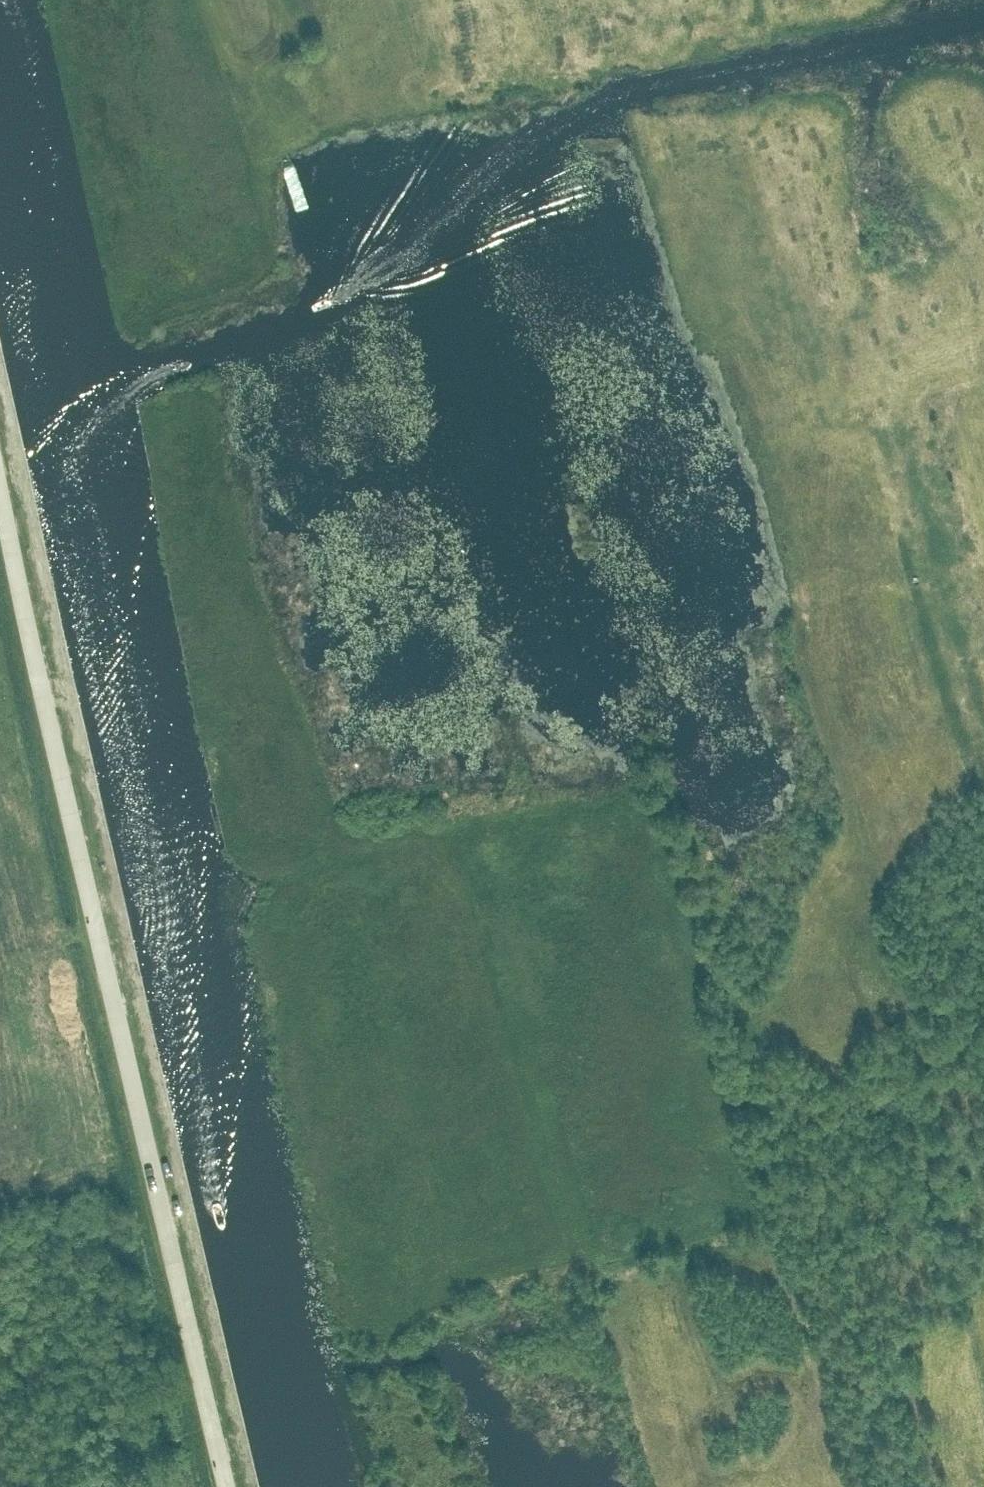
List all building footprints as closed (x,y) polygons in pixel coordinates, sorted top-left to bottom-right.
[(0,1175),(0,1187),(14,1186),(12,1173),(0,1175)]
